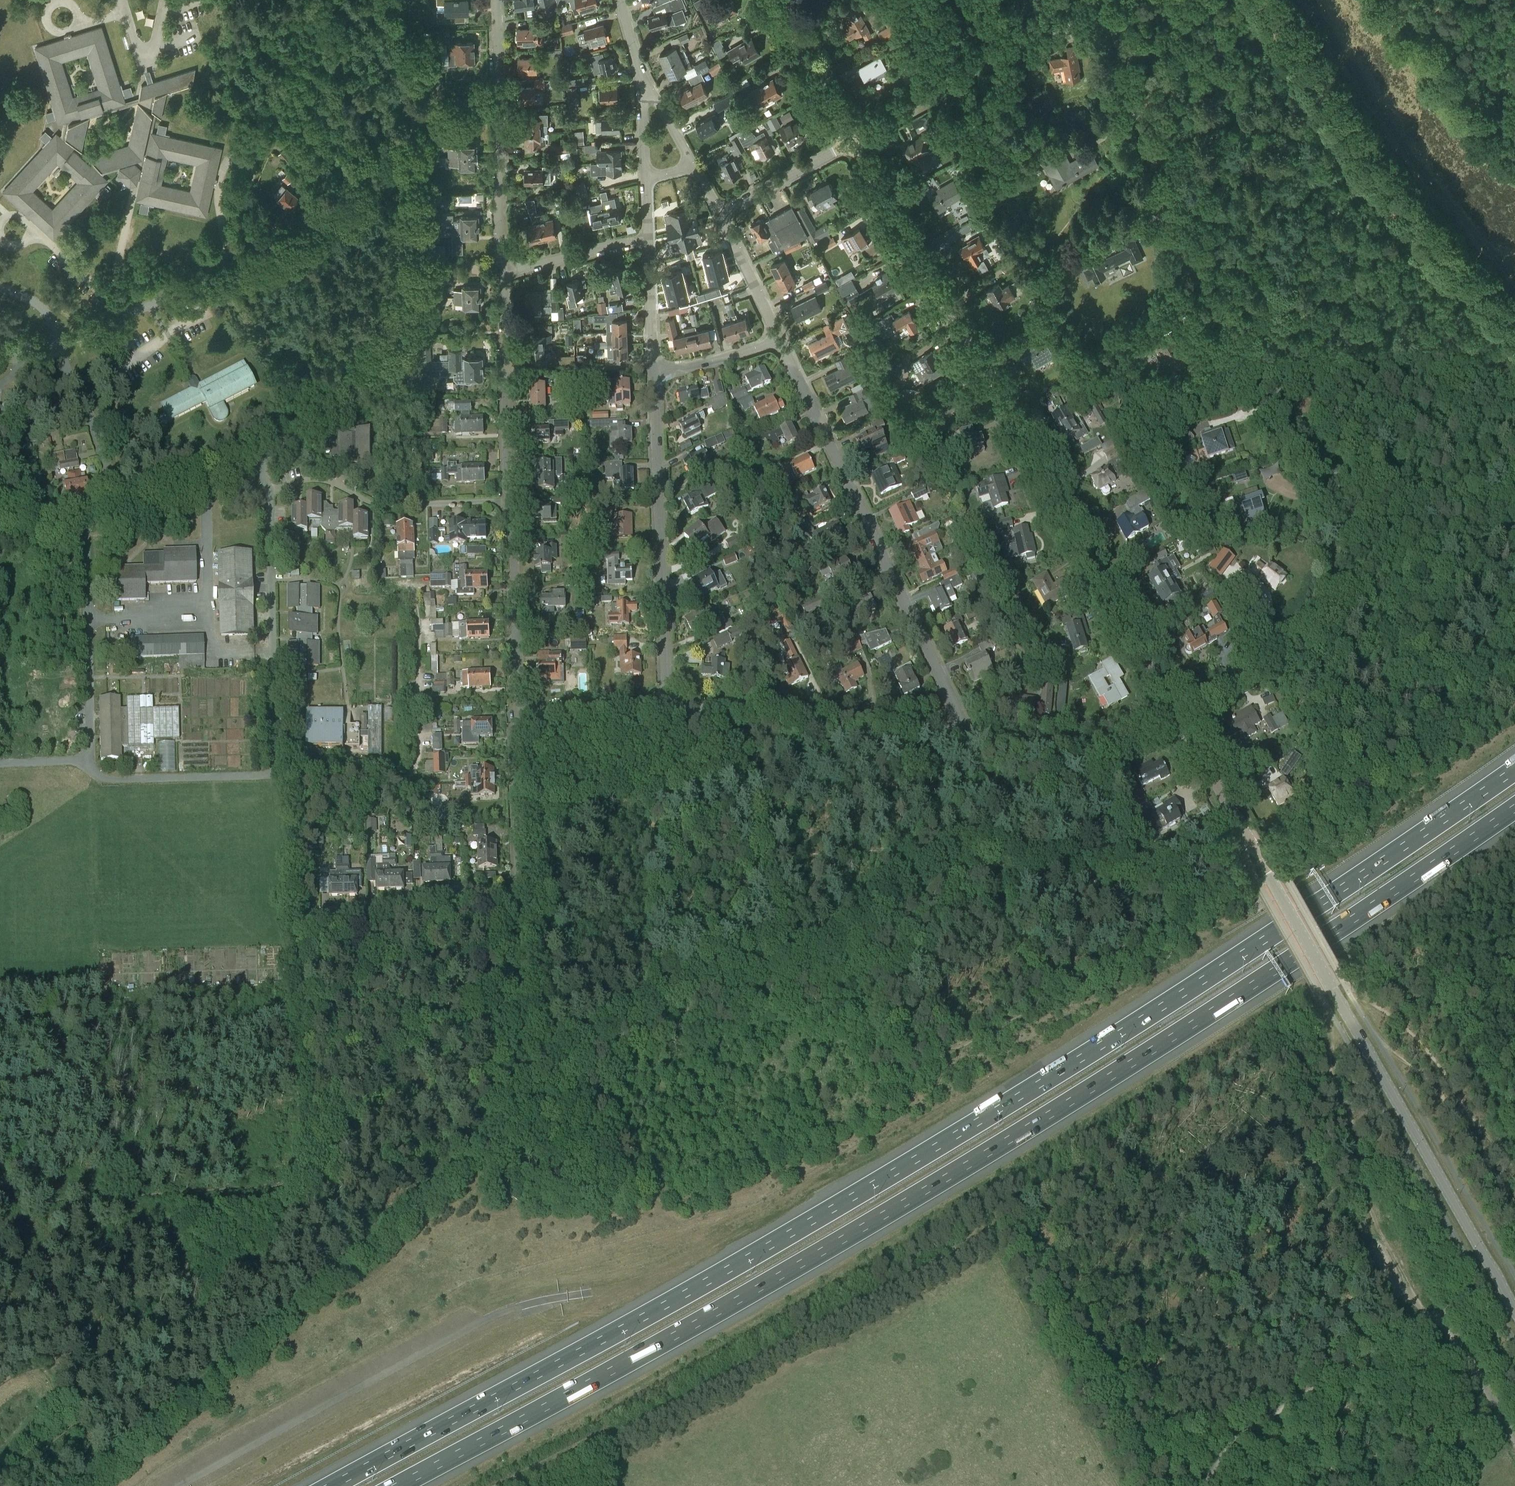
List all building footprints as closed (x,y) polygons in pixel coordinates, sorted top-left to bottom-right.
[(437,10),(444,10),(444,19),(458,18),(458,14),(464,13),(467,13),(467,0),(436,0),(437,10)] [(516,8),(524,7),(532,6),(534,17),(543,15),(559,12),(557,4),(556,0),(515,0),(516,8)] [(557,4),(570,1),(572,8),(579,6),(581,13),(598,8),(597,4),(597,2),(599,2),(599,0),(556,0),(557,4)] [(649,17),(651,23),(650,25),(651,27),(652,28),(653,29),(662,27),(664,28),(666,27),(667,25),(669,25),(676,23),(674,19),(682,16),(681,13),(684,11),(687,10),(683,0),(671,0),(663,3),(667,12),(666,12),(665,12),(656,15),(649,17)] [(698,8),(707,3),(705,0),(699,0),(695,3),(698,8)] [(712,7),(715,13),(713,14),(715,16),(716,15),(719,20),(723,18),(724,19),(725,18),(726,18),(729,17),(730,15),(738,10),(737,9),(738,8),(734,1),(733,2),(732,0),(724,0),(716,5),(712,7)] [(868,30),(869,30),(857,9),(845,16),(850,26),(844,29),(850,39),(856,36),(857,37),(863,33),(866,38),(871,35),(868,30)] [(572,23),(559,27),(562,35),(575,32),(572,23)] [(589,42),(591,47),(607,42),(605,36),(606,36),(606,33),(606,32),(606,28),(604,28),(603,25),(585,30),(586,33),(578,35),(581,44),(589,42)] [(896,33),(892,26),(879,33),(883,41),(896,33)] [(213,186),(215,186),(217,179),(214,179),(214,178),(221,149),(169,137),(170,135),(164,134),(159,133),(159,135),(152,133),(156,114),(161,119),(161,118),(160,117),(165,94),(191,86),(195,69),(194,70),(142,86),(142,85),(141,85),(138,98),(124,102),(122,95),(124,94),(122,88),(121,84),(119,85),(101,27),(72,36),(71,34),(64,36),(65,39),(35,48),(53,105),(51,106),(53,111),(54,116),(56,115),(59,123),(63,122),(64,125),(62,134),(59,137),(56,134),(51,140),(49,138),(46,142),(42,146),(44,148),(3,192),(26,213),(24,215),(29,220),(31,218),(54,239),(94,194),(96,196),(100,192),(103,188),(102,187),(107,181),(102,176),(104,173),(119,169),(118,175),(129,185),(136,183),(137,179),(141,180),(136,200),(144,202),(143,204),(148,205),(154,206),(154,204),(206,216),(213,186)] [(518,29),(518,43),(521,43),(521,46),(531,46),(531,43),(536,43),(536,45),(541,45),(543,44),(545,42),(546,40),(545,37),(543,36),(541,35),(538,35),(538,29),(518,29)] [(688,34),(681,37),(683,42),(690,39),(688,34)] [(742,55),(746,61),(760,53),(752,38),(729,51),(734,60),(742,55)] [(887,43),(890,49),(900,44),(897,38),(887,43)] [(720,39),(712,43),(719,57),(728,52),(720,39)] [(433,53),(432,53),(432,54),(433,54),(433,64),(433,65),(434,65),(434,70),(435,70),(443,70),(443,64),(447,64),(456,64),(456,61),(458,61),(458,63),(464,63),(464,61),(473,61),(473,42),(455,43),(455,44),(450,44),(450,52),(446,53),(446,44),(433,44),(433,53)] [(661,60),(664,67),(681,59),(687,56),(682,45),(674,48),(660,55),(663,60),(661,60)] [(1067,47),(1069,56),(1062,57),(1062,58),(1050,60),(1052,72),(1065,69),(1067,82),(1081,79),(1079,70),(1080,70),(1075,45),(1067,47)] [(904,51),(898,55),(902,63),(909,59),(904,51)] [(886,66),(883,60),(889,56),(887,52),(881,56),(859,68),(865,78),(869,75),(872,81),(886,73),(883,68),(886,66)] [(591,58),(585,59),(587,69),(593,68),(595,74),(602,72),(602,73),(615,70),(614,68),(616,68),(615,62),(613,62),(612,57),(604,58),(603,53),(591,56),(591,58)] [(687,56),(681,59),(664,67),(667,73),(668,72),(671,77),(682,72),(692,67),(687,56)] [(530,78),(530,72),(537,72),(537,58),(519,59),(519,73),(521,73),(521,78),(530,78)] [(696,63),(697,65),(695,66),(698,73),(705,69),(702,64),(704,63),(702,60),(696,63)] [(709,68),(713,75),(723,70),(719,63),(709,68)] [(701,72),(689,79),(693,86),(680,93),(684,100),(683,102),(684,104),(686,105),(687,106),(702,98),(702,99),(709,95),(702,82),(705,80),(701,72)] [(434,74),(434,78),(434,89),(443,88),(442,74),(434,74)] [(566,80),(567,87),(585,82),(584,76),(566,80)] [(434,89),(434,78),(422,79),(422,89),(434,89)] [(535,88),(520,88),(520,102),(535,102),(535,94),(541,94),(541,88),(545,88),(545,80),(544,80),(540,80),(534,80),(535,88)] [(751,93),(758,107),(764,104),(781,94),(773,80),(756,89),(756,90),(751,93)] [(122,88),(124,94),(125,96),(132,94),(130,86),(122,88)] [(576,87),(566,88),(568,104),(578,103),(576,87)] [(597,90),(598,102),(602,102),(618,101),(618,99),(619,98),(619,94),(618,94),(617,88),(601,89),(601,90),(597,90)] [(733,91),(725,96),(729,104),(738,99),(733,91)] [(54,116),(53,111),(45,114),(48,121),(55,119),(54,116)] [(912,121),(915,127),(926,121),(930,129),(936,125),(929,112),(912,121)] [(700,130),(699,131),(701,135),(703,135),(703,136),(718,128),(722,125),(716,114),(712,116),(697,124),(700,130)] [(525,124),(523,124),(524,133),(541,133),(547,132),(547,125),(548,125),(548,115),(539,115),(539,120),(535,120),(526,120),(525,120),(525,124)] [(766,120),(772,131),(781,126),(776,115),(766,120)] [(602,121),(596,121),(596,132),(603,132),(603,133),(620,132),(619,119),(602,120),(602,121)] [(770,127),(766,119),(760,122),(764,130),(770,127)] [(780,129),(789,144),(798,138),(799,140),(804,137),(803,135),(804,135),(798,122),(793,125),(792,123),(780,129)] [(159,133),(164,134),(166,126),(158,124),(156,132),(159,133)] [(738,135),(748,129),(747,127),(729,137),(731,140),(738,136),(739,136),(738,135)] [(771,144),(770,145),(766,137),(764,138),(762,134),(756,137),(749,129),(748,129),(738,135),(739,136),(744,146),(750,143),(752,144),(754,143),(762,158),(763,157),(765,158),(769,156),(769,154),(774,152),(773,150),(774,150),(774,149),(775,148),(775,147),(774,146),(774,145),(773,145),(773,144),(772,144),(771,144)] [(40,137),(46,142),(49,138),(52,136),(46,131),(40,137)] [(541,133),(524,133),(524,142),(526,142),(526,146),(545,145),(545,140),(541,140),(541,133)] [(571,134),(573,145),(585,144),(584,137),(578,138),(578,133),(571,134)] [(924,137),(905,147),(908,153),(908,154),(910,158),(911,158),(912,159),(913,158),(921,173),(928,169),(920,154),(928,150),(924,142),(930,139),(926,134),(923,135),(924,137)] [(731,140),(734,144),(726,148),(729,153),(724,156),(726,161),(720,165),(727,180),(729,179),(731,180),(734,178),(735,176),(741,173),(733,158),(740,155),(739,153),(745,149),(738,136),(731,140)] [(592,145),(585,146),(586,152),(597,151),(598,163),(621,162),(621,150),(607,151),(607,150),(602,151),(601,144),(596,145),(592,145)] [(458,148),(448,149),(448,157),(476,156),(476,145),(458,146),(458,148)] [(1041,160),(1057,188),(1099,165),(1091,151),(1069,163),(1062,149),(1041,160)] [(279,155),(287,164),(291,160),(283,151),(279,155)] [(448,157),(439,157),(439,164),(439,165),(448,165),(458,165),(459,167),(476,167),(476,156),(448,157)] [(621,162),(598,163),(598,174),(622,173),(621,162)] [(525,176),(525,183),(526,183),(548,183),(549,182),(549,177),(546,174),(546,171),(554,171),(554,170),(555,170),(555,166),(553,166),(553,165),(546,165),(546,170),(543,170),(526,170),(526,175),(525,176)] [(277,175),(288,184),(292,179),(286,174),(288,172),(283,167),(277,175)] [(931,198),(939,212),(948,207),(947,205),(963,195),(954,180),(940,188),(942,193),(940,194),(940,193),(931,198)] [(808,197),(807,198),(809,200),(810,200),(811,202),(816,200),(819,206),(824,203),(826,208),(835,203),(832,199),(837,196),(837,195),(839,193),(836,188),(834,189),(830,182),(807,194),(808,197)] [(273,196),(277,199),(288,209),(298,198),(286,188),(282,185),(273,196)] [(105,186),(103,188),(100,192),(106,197),(111,191),(105,186)] [(586,188),(574,191),(574,198),(580,196),(588,194),(586,188)] [(607,192),(600,194),(601,198),(607,224),(614,223),(616,224),(618,223),(619,221),(621,221),(616,199),(609,200),(607,192)] [(434,204),(440,193),(432,193),(428,193),(428,204),(432,204),(434,204)] [(547,197),(550,208),(556,206),(553,196),(547,197)] [(969,207),(967,208),(971,216),(982,209),(978,202),(972,205),(967,196),(964,198),(969,207)] [(544,197),(536,199),(537,206),(548,204),(547,197),(544,197)] [(607,224),(601,198),(582,202),(587,221),(592,220),(594,227),(596,227),(597,228),(600,227),(600,226),(607,224)] [(537,211),(536,206),(536,203),(525,201),(534,223),(527,225),(531,242),(544,239),(540,222),(539,217),(537,211)] [(146,213),(148,205),(143,204),(140,203),(138,211),(146,213)] [(774,252),(784,247),(799,240),(808,235),(795,211),(792,206),(769,219),(770,220),(765,223),(771,234),(770,234),(774,240),(769,243),(774,252)] [(803,206),(795,211),(808,235),(812,243),(817,240),(820,238),(814,227),(803,206)] [(675,212),(675,213),(665,215),(666,222),(671,243),(672,243),(674,250),(684,247),(688,246),(692,245),(703,243),(701,236),(696,215),(694,208),(683,210),(675,212)] [(973,217),(978,227),(990,221),(984,211),(973,217)] [(452,214),(442,215),(442,217),(443,227),(452,227),(478,226),(478,216),(460,217),(460,220),(452,220),(452,214)] [(432,218),(429,218),(429,228),(432,228),(436,228),(443,227),(442,217),(432,218)] [(546,221),(540,222),(544,239),(557,236),(553,219),(546,221)] [(759,240),(770,234),(771,234),(765,223),(763,219),(761,220),(759,219),(757,221),(757,222),(751,225),(751,226),(759,240)] [(632,228),(627,229),(628,232),(637,230),(635,223),(631,224),(632,228)] [(452,234),(451,234),(452,254),(462,254),(461,237),(478,236),(478,226),(452,227),(452,234)] [(842,239),(849,251),(859,245),(861,249),(869,245),(866,241),(867,241),(866,240),(868,239),(864,233),(862,234),(860,229),(842,239)] [(831,239),(820,245),(823,250),(837,243),(834,237),(831,239)] [(969,256),(973,264),(983,259),(979,251),(985,248),(979,237),(969,242),(970,243),(962,247),(964,249),(963,251),(965,255),(967,255),(968,257),(969,256)] [(802,245),(799,240),(784,247),(786,252),(787,252),(790,251),(802,245)] [(1085,259),(1089,267),(1084,269),(1088,278),(1092,275),(1095,282),(1106,277),(1103,271),(1130,258),(1133,263),(1143,259),(1134,240),(1126,243),(1128,249),(1107,259),(1106,258),(1098,262),(1095,255),(1085,259)] [(1084,255),(1081,248),(1070,253),(1074,260),(1084,255)] [(720,250),(701,255),(705,267),(723,263),(721,256),(722,255),(721,251),(720,251),(720,250)] [(444,254),(429,254),(427,253),(425,263),(427,263),(444,263),(444,254)] [(771,265),(777,277),(790,271),(784,259),(771,265)] [(984,259),(976,263),(981,273),(990,269),(984,259)] [(1013,259),(1002,266),(1006,272),(1016,266),(1013,259)] [(723,263),(705,267),(708,280),(726,275),(727,274),(726,270),(725,270),(723,263)] [(607,279),(611,293),(630,289),(625,269),(619,270),(618,269),(615,269),(615,271),(613,272),(614,277),(607,279)] [(663,276),(662,276),(664,281),(666,288),(685,283),(682,270),(663,275),(663,276)] [(790,271),(777,277),(783,289),(796,283),(790,271)] [(873,285),(864,291),(867,296),(877,291),(881,299),(888,295),(887,292),(895,287),(889,276),(886,271),(874,278),(877,283),(873,285)] [(841,276),(835,280),(838,286),(845,282),(841,276)] [(581,287),(587,286),(585,279),(580,281),(580,280),(578,280),(577,279),(573,280),(572,282),(567,283),(569,292),(566,292),(570,307),(577,305),(575,297),(584,295),(581,287)] [(803,285),(806,290),(815,285),(813,280),(803,285)] [(838,288),(846,301),(849,299),(860,293),(852,280),(838,288)] [(815,287),(819,293),(829,288),(826,282),(815,287)] [(685,283),(666,288),(668,295),(667,295),(668,300),(669,300),(688,296),(685,283)] [(999,283),(986,291),(991,301),(994,299),(998,307),(1000,305),(1002,309),(1009,305),(1007,302),(1009,300),(1009,299),(1015,295),(1009,285),(1002,289),(999,283)] [(454,290),(454,297),(480,296),(479,286),(462,287),(462,290),(454,290)] [(710,297),(722,294),(720,288),(708,291),(708,292),(710,297)] [(558,301),(557,289),(551,290),(551,291),(527,292),(527,302),(551,301),(558,301)] [(480,296),(454,297),(454,303),(462,303),(462,307),(480,306),(480,296)] [(792,308),(799,321),(822,310),(815,296),(792,308)] [(552,312),(551,303),(551,301),(527,302),(527,312),(534,312),(534,316),(541,316),(541,313),(552,313),(552,312)] [(598,302),(599,313),(606,312),(605,302),(598,302)] [(607,305),(608,311),(624,309),(623,302),(607,305)] [(690,315),(692,322),(694,321),(694,319),(697,319),(695,310),(698,309),(700,307),(701,304),(700,302),(690,305),(692,314),(690,315)] [(1041,317),(1043,319),(1046,318),(1043,313),(1039,305),(1033,308),(1039,318),(1041,317)] [(432,308),(421,308),(418,308),(419,327),(422,327),(433,327),(432,308)] [(892,314),(876,323),(885,339),(892,335),(894,339),(901,335),(902,337),(911,331),(918,327),(915,322),(915,321),(909,311),(895,319),(892,314)] [(674,338),(677,351),(689,349),(683,325),(681,326),(683,335),(678,337),(674,318),(666,320),(670,339),(674,338)] [(746,318),(734,322),(738,335),(750,331),(746,318)] [(810,344),(817,358),(840,347),(835,336),(841,333),(839,329),(845,326),(842,318),(824,327),(828,335),(810,344)] [(613,320),(613,332),(627,332),(627,319),(613,320)] [(684,329),(689,349),(701,346),(696,326),(698,326),(697,319),(694,319),(694,321),(692,322),(693,327),(684,329)] [(734,322),(723,325),(727,339),(738,335),(734,322)] [(1054,331),(1051,325),(1040,332),(1043,337),(1054,331)] [(700,331),(698,326),(696,326),(701,346),(712,343),(709,329),(700,331)] [(1019,334),(1026,347),(1020,350),(1024,358),(1031,355),(1037,366),(1043,362),(1044,361),(1044,362),(1052,357),(1053,356),(1050,350),(1049,351),(1046,346),(1047,345),(1042,348),(1030,327),(1019,334)] [(863,331),(870,344),(876,340),(870,328),(863,331)] [(1150,336),(1157,347),(1158,347),(1166,360),(1169,358),(1174,365),(1187,357),(1173,336),(1165,341),(1159,331),(1150,336)] [(607,332),(607,342),(608,344),(628,344),(627,332),(613,332),(607,332)] [(552,335),(529,336),(529,346),(546,346),(546,341),(552,341),(552,335)] [(421,353),(429,354),(429,341),(422,341),(421,353)] [(600,342),(601,347),(608,347),(608,357),(628,356),(628,344),(608,344),(607,342),(600,342)] [(552,346),(529,346),(530,357),(555,356),(555,352),(552,351),(552,346)] [(449,359),(432,359),(432,369),(433,369),(440,369),(461,368),(482,367),(481,357),(461,358),(461,350),(449,350),(449,359)] [(920,359),(912,364),(923,384),(932,379),(931,379),(942,373),(938,366),(940,365),(932,352),(920,359)] [(840,369),(825,376),(832,389),(855,378),(853,374),(849,365),(850,364),(846,357),(836,362),(840,369)] [(196,382),(190,385),(192,389),(162,405),(167,414),(164,416),(162,418),(159,420),(157,422),(155,424),(153,427),(151,429),(150,432),(155,434),(156,432),(158,430),(159,428),(161,427),(163,424),(165,423),(167,421),(170,419),(170,420),(205,402),(214,418),(215,420),(216,421),(218,421),(220,421),(222,421),(223,420),(225,419),(226,417),(226,416),(226,415),(226,413),(221,403),(254,386),(242,364),(198,387),(196,382)] [(461,368),(440,369),(440,375),(453,375),(453,379),(456,382),(465,381),(466,382),(470,382),(471,381),(473,381),(473,378),(482,377),(482,367),(461,368)] [(754,374),(755,374),(746,379),(749,386),(744,388),(731,393),(735,402),(748,396),(747,394),(761,387),(761,388),(771,383),(764,369),(754,374)] [(866,379),(860,382),(863,388),(869,385),(866,379)] [(565,383),(565,392),(575,391),(575,382),(565,383)] [(629,382),(615,382),(616,395),(630,394),(629,382)] [(714,385),(716,395),(723,393),(721,383),(714,385)] [(545,385),(531,385),(531,397),(545,397),(545,385)] [(927,395),(922,386),(915,390),(920,399),(927,395)] [(841,408),(847,421),(875,408),(866,387),(857,391),(849,395),(853,402),(841,408)] [(678,392),(681,404),(700,400),(710,397),(708,390),(698,392),(697,388),(678,392)] [(604,398),(603,398),(604,402),(616,401),(616,411),(623,411),(623,407),(630,406),(630,394),(616,395),(610,395),(610,392),(602,392),(602,395),(604,395),(604,398)] [(928,406),(934,416),(946,410),(949,415),(954,412),(953,410),(963,404),(956,393),(944,400),(943,398),(928,406)] [(1091,412),(1092,411),(1098,408),(1090,395),(1084,399),(1091,412)] [(545,397),(531,397),(532,410),(546,410),(545,397)] [(740,402),(745,411),(750,409),(748,405),(754,403),(751,397),(740,402)] [(773,398),(754,407),(761,421),(780,412),(779,410),(784,407),(781,400),(775,403),(773,398)] [(726,401),(713,407),(715,412),(728,407),(726,401)] [(1195,409),(1191,401),(1184,404),(1188,412),(1195,409)] [(453,423),(454,427),(483,426),(483,418),(470,418),(470,412),(471,412),(471,403),(455,403),(455,413),(462,412),(461,418),(455,419),(455,423),(453,423)] [(897,411),(901,418),(907,414),(903,406),(897,411)] [(912,413),(918,424),(925,421),(919,410),(912,413)] [(1058,428),(1059,430),(1073,422),(1067,410),(1053,419),(1056,424),(1054,425),(1057,429),(1058,428)] [(682,430),(681,430),(683,434),(684,434),(685,436),(686,435),(688,439),(701,432),(700,429),(701,428),(698,423),(705,419),(703,414),(695,417),(680,424),(682,430)] [(869,434),(856,440),(862,452),(872,447),(873,449),(876,456),(890,450),(884,437),(885,437),(881,429),(884,428),(881,419),(870,424),(873,429),(868,432),(869,434)] [(611,428),(611,435),(610,435),(610,448),(625,447),(625,443),(632,443),(631,430),(625,430),(624,421),(608,421),(591,422),(591,428),(611,428)] [(543,429),(543,430),(533,431),(533,437),(531,437),(531,442),(533,442),(533,444),(550,443),(550,436),(556,436),(564,436),(564,431),(569,431),(569,422),(549,422),(549,429),(543,429)] [(1073,422),(1059,430),(1060,432),(1059,432),(1061,437),(1062,436),(1065,441),(1074,437),(1077,442),(1082,439),(1082,438),(1088,435),(1084,429),(1079,432),(1073,422)] [(1115,427),(1120,436),(1128,431),(1124,422),(1115,427)] [(781,430),(775,433),(772,428),(755,437),(759,444),(766,440),(771,449),(780,444),(777,439),(784,436),(788,445),(798,440),(800,439),(797,432),(795,433),(791,425),(781,430)] [(483,426),(454,427),(454,431),(456,431),(456,435),(462,435),(483,434),(483,426)] [(943,432),(940,427),(926,435),(929,440),(943,432)] [(964,443),(967,454),(985,448),(981,437),(977,438),(975,438),(972,427),(960,431),(964,443)] [(1176,435),(1184,446),(1194,438),(1186,428),(1176,435)] [(1223,443),(1230,441),(1227,432),(1224,433),(1223,429),(1203,436),(1204,440),(1202,441),(1208,459),(1227,453),(1223,443)] [(332,457),(340,457),(340,460),(349,460),(349,465),(357,465),(369,465),(369,431),(356,431),(356,432),(349,432),(349,437),(340,437),(340,440),(332,440),(332,457)] [(715,439),(718,446),(721,444),(725,442),(722,436),(718,437),(715,439)] [(1087,447),(1082,450),(1085,455),(1096,449),(1103,445),(1098,437),(1085,445),(1087,447)] [(705,443),(708,450),(718,446),(715,439),(705,443)] [(689,442),(679,446),(682,452),(691,447),(689,442)] [(1092,478),(1095,484),(1095,485),(1096,488),(1098,489),(1099,490),(1101,489),(1104,495),(1106,495),(1110,493),(1111,491),(1108,485),(1115,481),(1112,477),(1130,467),(1119,446),(1105,454),(1112,467),(1092,478)] [(690,474),(701,469),(701,467),(708,464),(710,463),(705,451),(702,452),(684,461),(690,474)] [(297,457),(305,464),(309,461),(301,453),(297,457)] [(891,458),(895,465),(906,460),(902,453),(891,458)] [(783,468),(786,474),(793,471),(796,478),(815,469),(808,455),(790,464),(790,465),(783,468)] [(1188,478),(1195,458),(1186,455),(1179,475),(1188,478)] [(1245,463),(1252,467),(1255,461),(1248,457),(1245,463)] [(550,465),(536,465),(536,478),(554,478),(561,477),(561,459),(550,459),(550,465)] [(73,468),(72,461),(59,464),(61,470),(73,468)] [(448,475),(455,475),(484,474),(484,466),(463,466),(457,466),(457,462),(447,463),(447,469),(441,469),(442,475),(448,475)] [(605,467),(606,479),(615,478),(615,480),(621,480),(621,491),(626,491),(626,492),(629,492),(629,491),(634,490),(633,470),(622,470),(622,462),(605,463),(595,463),(595,467),(605,467)] [(893,466),(873,475),(882,494),(902,485),(893,466)] [(754,474),(751,469),(746,471),(748,477),(754,474)] [(80,472),(73,473),(78,498),(89,496),(86,480),(84,480),(84,475),(81,476),(80,472)] [(750,485),(765,478),(762,472),(747,478),(750,485)] [(78,498),(73,473),(67,474),(68,478),(65,478),(66,483),(64,483),(67,500),(78,498)] [(455,475),(448,475),(448,477),(455,477),(455,479),(457,479),(457,483),(463,483),(485,482),(484,474),(455,475)] [(1247,479),(1245,474),(1233,477),(1235,483),(1247,479)] [(976,485),(980,498),(991,494),(993,499),(991,500),(994,509),(1008,504),(1004,491),(1007,490),(1003,476),(976,485)] [(554,478),(536,478),(537,491),(554,490),(554,478)] [(706,500),(719,494),(712,481),(698,487),(701,493),(684,502),(691,515),(708,506),(706,500)] [(911,493),(915,500),(927,495),(924,487),(911,493)] [(787,500),(787,502),(790,510),(798,506),(797,505),(801,503),(799,501),(805,499),(811,512),(824,505),(824,506),(830,503),(831,503),(824,489),(813,494),(814,494),(809,497),(806,491),(787,500)] [(1245,507),(1243,507),(1244,513),(1245,515),(1247,520),(1249,520),(1254,518),(1254,521),(1257,520),(1268,516),(1265,507),(1262,508),(1260,503),(1263,501),(1261,495),(1258,496),(1256,489),(1246,492),(1243,493),(1245,498),(1244,498),(1245,500),(1243,501),(1245,507)] [(1117,523),(1117,524),(1118,524),(1122,531),(1121,531),(1122,532),(1125,530),(1129,538),(1126,540),(1130,538),(1132,539),(1135,537),(1136,535),(1145,530),(1145,529),(1149,527),(1142,515),(1145,514),(1142,509),(1140,510),(1139,506),(1150,500),(1145,490),(1124,502),(1129,512),(1122,516),(1123,516),(1125,519),(1117,523)] [(587,501),(599,501),(599,492),(586,492),(587,501)] [(354,538),(368,538),(368,514),(354,514),(354,504),(339,504),(339,511),(335,511),(326,503),(322,503),(322,496),(307,495),(307,506),(293,506),(293,530),(308,530),(308,519),(322,519),(322,527),(326,532),(326,545),(335,545),(335,532),(339,527),(354,527),(354,538)] [(566,498),(561,498),(553,498),(553,504),(561,504),(561,506),(566,506),(566,498)] [(899,530),(901,535),(910,531),(908,527),(919,522),(910,503),(890,512),(899,531),(899,530)] [(544,520),(544,523),(556,522),(556,506),(551,506),(534,507),(534,520),(544,520)] [(616,516),(616,529),(609,529),(609,537),(631,537),(631,529),(628,529),(628,525),(631,525),(631,515),(616,516)] [(998,522),(999,529),(1013,526),(1011,519),(998,522)] [(685,536),(694,548),(708,537),(712,542),(725,532),(716,520),(707,528),(703,523),(700,526),(699,525),(685,536)] [(466,539),(466,523),(466,522),(450,522),(450,537),(445,537),(445,543),(450,543),(466,543),(466,539)] [(486,523),(466,523),(466,539),(486,538),(486,523)] [(919,562),(935,555),(943,551),(935,533),(937,532),(940,525),(940,523),(919,533),(921,539),(906,546),(910,556),(915,554),(919,562)] [(407,576),(405,525),(397,525),(398,547),(398,553),(399,561),(398,562),(398,565),(401,565),(401,566),(401,578),(407,578),(407,576)] [(414,525),(405,525),(407,576),(413,576),(413,565),(413,559),(415,559),(414,546),(414,525)] [(1006,546),(1009,559),(1020,556),(1025,555),(1027,560),(1035,558),(1034,553),(1035,553),(1032,537),(1029,538),(1027,527),(1014,530),(1017,544),(1006,546)] [(812,528),(800,534),(802,539),(808,536),(815,533),(812,528)] [(747,532),(750,539),(755,536),(752,530),(747,532)] [(579,534),(561,535),(562,545),(578,544),(580,544),(579,534)] [(727,542),(730,550),(748,542),(744,534),(727,542)] [(550,553),(535,553),(536,567),(541,567),(541,568),(542,573),(551,573),(551,560),(556,560),(556,546),(550,546),(550,553)] [(467,547),(467,555),(478,555),(478,547),(467,547)] [(144,567),(113,568),(113,600),(145,600),(145,592),(144,583),(196,582),(195,553),(195,550),(164,551),(164,554),(143,555),(144,567)] [(1149,558),(1153,564),(1167,556),(1163,550),(1149,558)] [(1213,559),(1218,556),(1215,550),(1209,553),(1213,559)] [(1218,556),(1229,564),(1234,558),(1223,550),(1218,556)] [(220,604),(221,635),(254,634),(252,552),(219,553),(220,584),(227,584),(227,604),(220,604)] [(737,560),(734,552),(722,557),(725,565),(737,560)] [(594,560),(608,560),(612,560),(613,574),(615,574),(615,580),(616,585),(625,584),(625,580),(632,580),(632,567),(618,567),(618,560),(619,560),(619,553),(593,553),(594,560)] [(1183,559),(1180,554),(1174,557),(1174,556),(1156,566),(1160,574),(1150,579),(1153,586),(1153,587),(1155,590),(1156,591),(1157,592),(1181,578),(1179,576),(1180,576),(1177,572),(1176,570),(1180,568),(1178,563),(1183,559)] [(935,555),(919,562),(923,571),(918,573),(922,583),(940,575),(935,566),(940,564),(935,555)] [(830,567),(821,571),(823,576),(832,572),(836,582),(853,574),(846,558),(829,565),(830,567)] [(1260,579),(1276,591),(1286,578),(1271,565),(1267,570),(1258,563),(1252,572),(1261,579),(1260,579)] [(455,581),(488,581),(487,572),(466,573),(466,565),(454,565),(455,581)] [(977,585),(989,580),(984,568),(971,574),(977,585)] [(955,570),(942,576),(945,581),(958,575),(955,570)] [(710,571),(695,579),(703,594),(716,587),(718,591),(727,586),(725,582),(719,571),(713,574),(713,575),(712,575),(710,571)] [(1034,582),(1047,606),(1070,594),(1063,581),(1053,587),(1046,574),(1034,582)] [(576,575),(564,580),(566,587),(579,583),(576,575)] [(958,575),(945,581),(941,583),(943,589),(929,596),(937,614),(952,607),(948,600),(955,596),(952,590),(962,585),(958,575)] [(763,587),(770,583),(768,578),(760,581),(763,587)] [(488,589),(488,581),(455,581),(444,582),(434,583),(431,583),(430,583),(431,588),(434,588),(452,588),(452,590),(457,590),(457,596),(474,595),(474,590),(488,589)] [(1172,583),(1157,592),(1157,593),(1157,594),(1159,598),(1160,598),(1164,604),(1169,601),(1173,607),(1184,601),(1181,594),(1179,595),(1172,583)] [(297,643),(289,643),(289,665),(299,665),(309,665),(319,666),(319,643),(312,643),(312,634),(317,634),(317,617),(312,617),(312,609),(319,609),(319,586),(309,586),(309,587),(299,587),(299,586),(289,586),(289,608),(297,608),(297,617),(291,617),(291,634),(297,634),(297,643)] [(553,597),(543,597),(543,608),(543,614),(555,614),(555,608),(566,608),(565,597),(565,593),(553,593),(553,597)] [(844,610),(853,606),(859,619),(876,611),(870,598),(861,602),(858,595),(841,603),(844,610)] [(802,607),(805,613),(826,604),(823,597),(802,607)] [(1205,605),(1213,619),(1221,615),(1213,601),(1205,605)] [(629,611),(637,611),(636,604),(629,604),(617,604),(612,605),(612,614),(609,614),(609,624),(618,624),(629,624),(629,623),(629,611)] [(685,618),(692,632),(711,623),(717,635),(720,633),(733,627),(729,620),(726,622),(723,615),(715,619),(709,607),(685,618)] [(968,620),(983,614),(980,607),(965,614),(968,620)] [(784,609),(764,618),(765,620),(768,626),(780,621),(781,625),(790,621),(784,609)] [(1083,635),(1088,633),(1083,617),(1072,620),(1070,617),(1064,619),(1066,624),(1072,623),(1073,627),(1067,628),(1074,654),(1087,650),(1083,635)] [(452,625),(452,631),(489,630),(489,622),(461,623),(452,623),(452,625)] [(944,629),(953,648),(968,641),(959,622),(944,629)] [(1186,648),(1185,651),(1187,653),(1189,654),(1192,654),(1208,645),(1207,645),(1214,641),(1213,639),(1216,637),(1227,631),(1223,623),(1208,632),(1206,632),(1203,627),(1187,637),(1191,644),(1187,646),(1188,647),(1186,648)] [(856,638),(863,636),(858,626),(852,629),(856,638)] [(742,635),(739,627),(730,630),(734,638),(742,635)] [(489,630),(452,631),(452,638),(462,637),(462,639),(489,638),(489,630)] [(863,636),(871,652),(891,642),(885,630),(863,636)] [(713,639),(717,648),(730,642),(726,633),(713,639)] [(626,649),(627,649),(627,635),(613,636),(614,649),(620,649),(621,676),(641,675),(640,656),(634,656),(634,654),(626,655),(626,649)] [(179,656),(179,668),(204,668),(203,636),(131,638),(132,658),(179,656)] [(570,639),(571,650),(586,649),(586,638),(570,639)] [(841,645),(847,657),(862,650),(856,638),(841,645)] [(784,665),(790,677),(786,679),(789,687),(808,677),(799,658),(798,658),(790,640),(782,643),(787,655),(785,656),(784,659),(786,664),(784,665)] [(979,646),(982,653),(996,646),(993,640),(979,646)] [(729,665),(725,665),(725,660),(725,652),(719,652),(719,660),(713,660),(713,666),(702,666),(702,674),(713,675),(712,678),(729,679),(729,665)] [(541,662),(539,663),(539,677),(543,676),(543,682),(551,682),(551,683),(564,683),(563,666),(562,666),(562,662),(562,661),(564,661),(564,657),(562,657),(562,653),(550,654),(550,656),(541,657),(541,662)] [(981,677),(984,682),(997,676),(995,671),(994,672),(985,654),(965,664),(973,681),(981,677)] [(1118,680),(1122,677),(1112,659),(1102,665),(1105,670),(1090,678),(1101,698),(1104,697),(1108,705),(1121,698),(1122,700),(1127,697),(1118,680)] [(832,678),(834,683),(840,680),(843,687),(844,686),(847,693),(857,688),(854,681),(864,677),(858,664),(837,674),(837,675),(832,678)] [(910,669),(895,676),(899,685),(905,697),(907,696),(908,698),(915,694),(914,692),(920,689),(914,677),(914,678),(912,673),(911,671),(910,669)] [(461,677),(461,680),(490,679),(490,671),(469,672),(463,672),(463,676),(461,677)] [(490,679),(461,680),(461,684),(463,684),(463,689),(491,688),(490,679)] [(454,681),(437,681),(433,682),(433,687),(432,687),(432,693),(444,693),(444,687),(448,687),(454,687),(454,681)] [(1056,688),(1053,715),(1063,716),(1066,682),(1056,688)] [(1043,695),(1041,723),(1049,724),(1052,696),(1043,695)] [(100,698),(101,760),(121,759),(121,747),(128,746),(127,709),(120,709),(120,697),(100,698)] [(127,709),(128,746),(128,751),(154,751),(154,739),(179,739),(178,709),(153,709),(153,697),(127,698),(127,709)] [(1009,711),(1033,714),(1035,699),(1020,697),(1020,699),(1011,698),(1009,711)] [(382,707),(369,707),(369,732),(360,732),(360,737),(369,737),(369,756),(382,756),(382,707)] [(1253,727),(1260,723),(1251,707),(1233,717),(1234,718),(1233,719),(1234,720),(1227,724),(1234,736),(1241,731),(1243,733),(1246,739),(1256,733),(1253,727)] [(344,747),(360,747),(360,737),(360,732),(360,726),(351,726),(351,712),(307,712),(307,729),(302,729),(302,737),(307,737),(307,747),(344,747)] [(1270,715),(1264,718),(1272,733),(1289,724),(1283,713),(1272,719),(1270,715)] [(472,722),(464,722),(464,729),(493,728),(493,719),(492,719),(492,720),(472,720),(472,722)] [(464,729),(462,729),(462,743),(479,742),(479,737),(492,736),(492,737),(493,737),(493,728),(464,729)] [(442,734),(433,734),(434,751),(435,751),(443,751),(442,734)] [(1286,765),(1292,770),(1302,757),(1295,752),(1286,765)] [(448,753),(435,753),(435,771),(435,773),(445,773),(445,771),(445,764),(448,764),(448,760),(448,753)] [(1134,771),(1142,786),(1159,777),(1161,780),(1170,775),(1162,761),(1150,767),(1148,764),(1134,771)] [(494,769),(477,770),(477,766),(470,766),(471,777),(466,777),(466,783),(495,782),(495,777),(494,777),(494,769)] [(1283,799),(1298,791),(1296,786),(1293,788),(1290,780),(1286,783),(1284,780),(1268,789),(1278,806),(1285,802),(1283,799)] [(495,782),(466,783),(466,789),(471,789),(471,795),(478,795),(478,796),(495,795),(494,787),(495,787),(495,782)] [(1134,796),(1139,807),(1147,802),(1142,792),(1134,796)] [(1148,803),(1136,810),(1151,837),(1169,827),(1170,829),(1176,825),(1175,824),(1181,820),(1178,815),(1183,812),(1178,804),(1174,797),(1162,804),(1156,808),(1152,810),(1148,803)] [(439,805),(439,809),(438,821),(446,822),(447,806),(439,805)] [(1139,817),(1135,810),(1129,813),(1133,820),(1139,817)] [(478,837),(479,855),(497,855),(496,842),(484,843),(484,837),(486,837),(486,831),(473,831),(473,837),(478,837)] [(343,836),(343,847),(352,847),(352,836),(343,836)] [(431,868),(423,868),(424,883),(437,883),(436,852),(436,848),(430,848),(430,853),(430,860),(431,860),(431,861),(430,861),(431,868)] [(442,852),(436,852),(437,883),(451,883),(450,867),(450,858),(443,858),(443,853),(442,853),(442,852)] [(497,855),(479,855),(479,868),(497,867),(497,855)] [(336,872),(330,872),(331,896),(344,895),(343,860),(343,857),(335,858),(336,872)] [(349,857),(343,857),(343,860),(344,895),(357,895),(357,888),(362,888),(362,871),(350,872),(349,857)] [(390,866),(390,860),(383,860),(384,866),(376,866),(375,860),(367,860),(368,882),(377,882),(377,889),(391,889),(390,872),(390,866)] [(404,889),(404,885),(404,873),(403,872),(390,872),(391,889),(404,889)]
